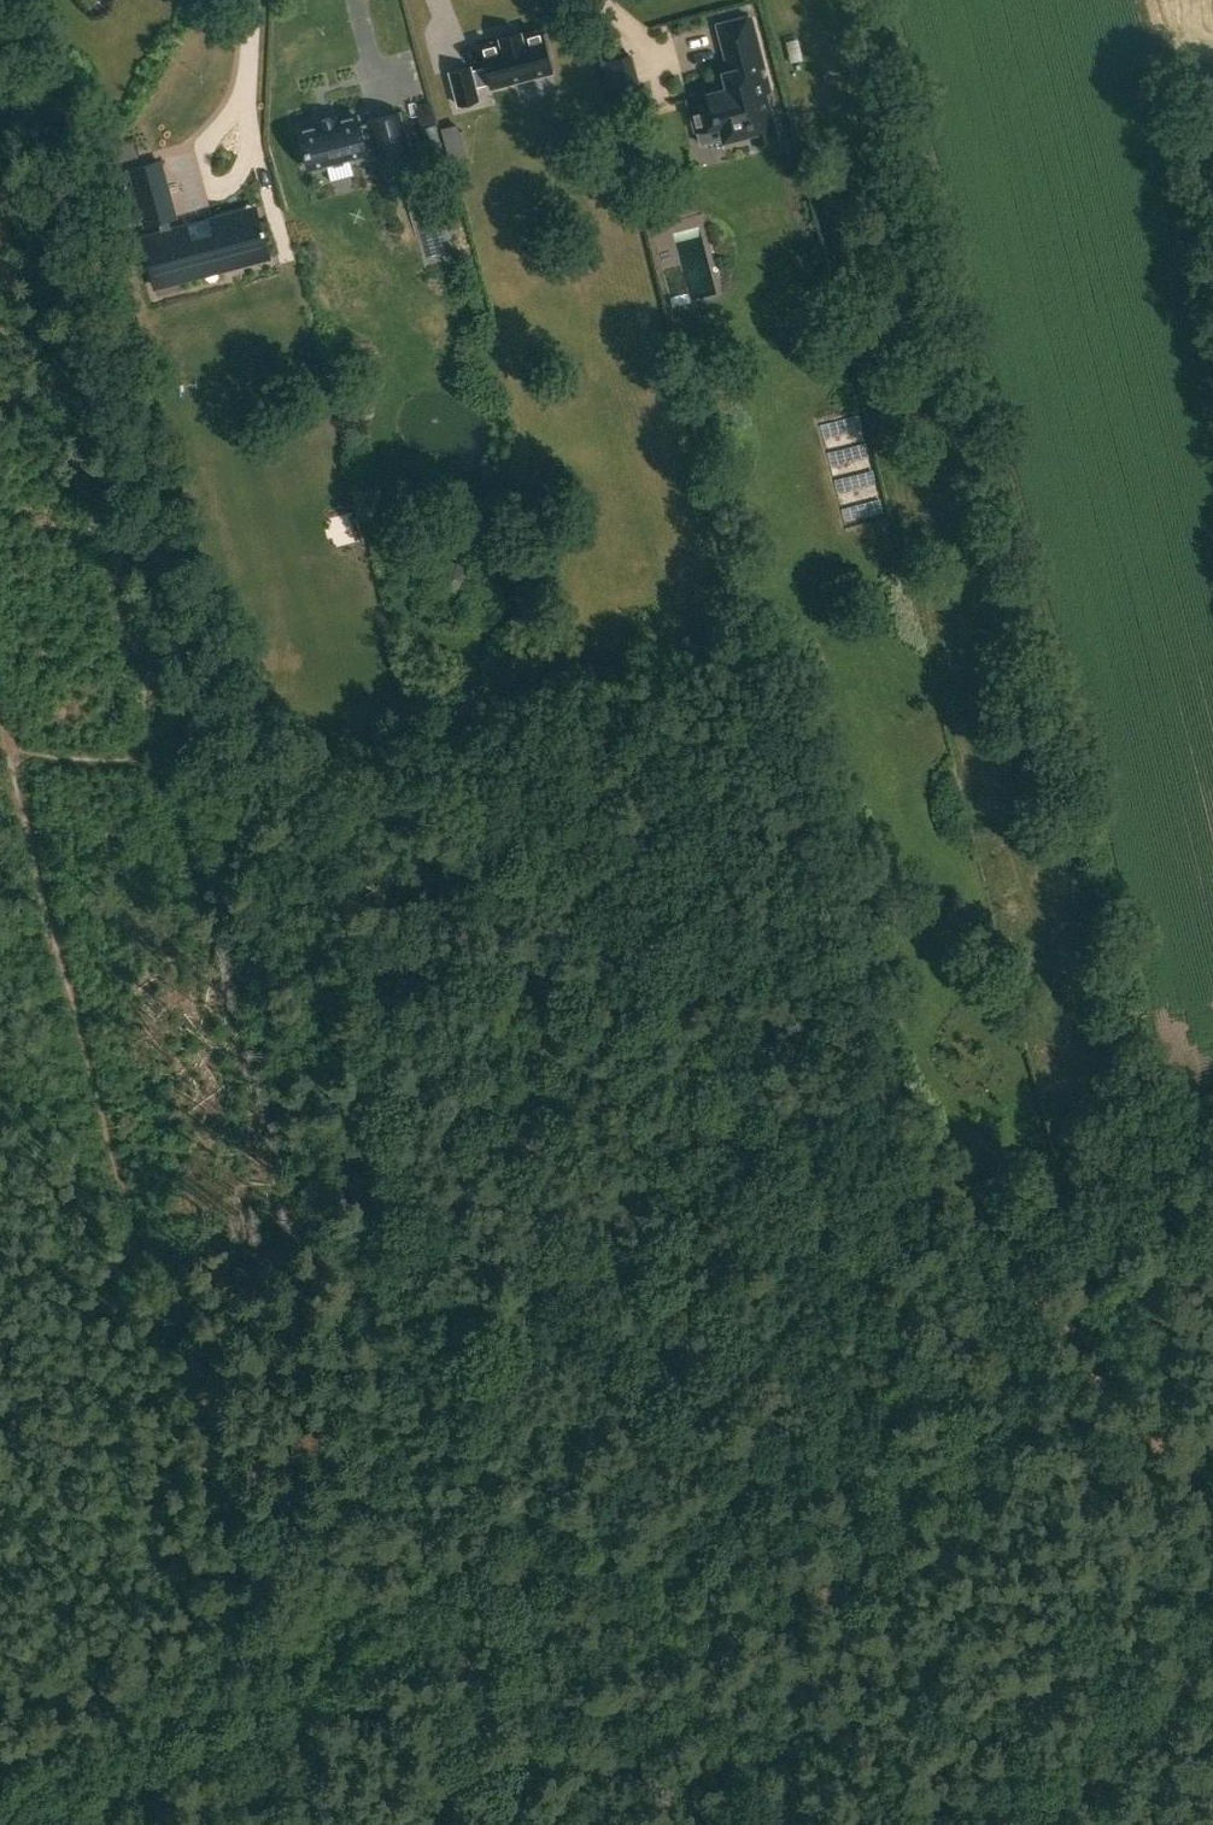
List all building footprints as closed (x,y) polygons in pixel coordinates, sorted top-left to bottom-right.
[(452,54),(461,78),(528,51),(549,42),(533,0),(524,0),(507,7),(504,0),(483,9),(485,15),(479,17),(472,20),(480,42),(452,54)] [(749,21),(717,29),(732,82),(699,90),(712,137),(776,121),(749,21)] [(318,127),(303,131),(299,132),(308,168),(364,153),(366,159),(379,156),(384,174),(412,166),(398,114),(370,121),(371,123),(359,126),(357,117),(337,122),(336,116),(317,121),(318,127)] [(461,138),(457,122),(441,125),(445,142),(461,138)] [(435,124),(420,129),(425,147),(440,142),(435,124)] [(179,215),(154,221),(159,240),(166,238),(169,247),(148,253),(157,284),(260,257),(251,224),(178,243),(176,236),(184,233),(179,215)]
